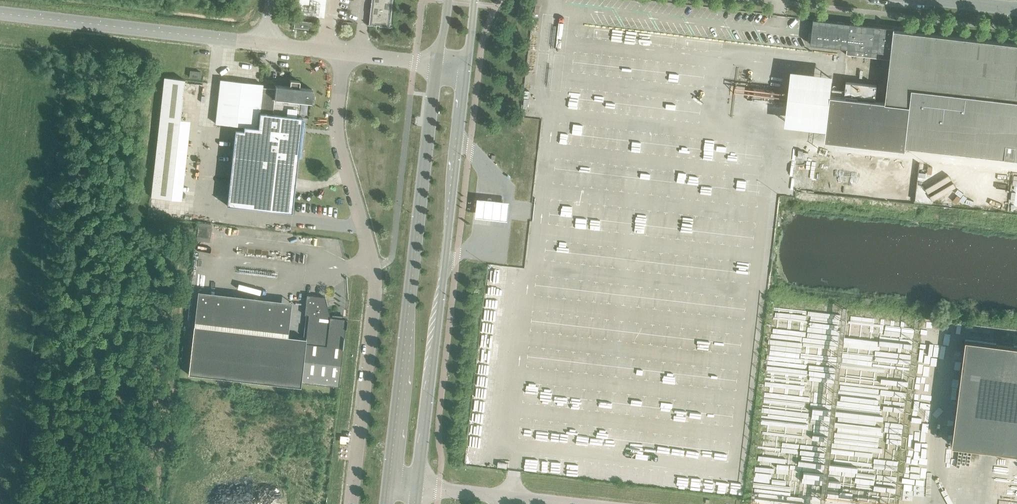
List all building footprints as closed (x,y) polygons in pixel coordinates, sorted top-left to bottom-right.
[(369,24),(367,24),(367,25),(369,25),(393,28),(393,27),(390,27),(393,0),(372,0),(369,24)] [(294,27),(310,29),(311,22),(294,20),(294,27)] [(843,115),(853,116),(850,144),(905,150),(905,146),(1016,159),(1016,44),(896,30),(893,30),(893,28),(892,34),(849,29),(846,54),(889,60),(885,102),(875,101),(876,85),(846,82),(844,97),(845,97),(845,98),(843,115)] [(164,77),(159,117),(180,120),(180,119),(184,80),(184,79),(164,77)] [(289,80),(289,87),(275,85),(274,89),(262,87),(262,85),(219,80),(215,123),(243,126),(243,130),(234,129),(226,205),(291,212),(302,117),(299,116),(298,116),(300,101),(311,102),(312,89),(298,88),(299,81),(289,80)] [(510,201),(477,198),(475,216),(508,220),(510,201)] [(346,329),(347,319),(330,317),(325,297),(306,295),(304,315),(308,315),(306,339),(193,326),(188,374),(300,387),(301,382),(339,387),(339,386),(338,386),(345,329),(346,329)] [(1016,453),(1016,346),(965,339),(951,445),(1016,453)]
